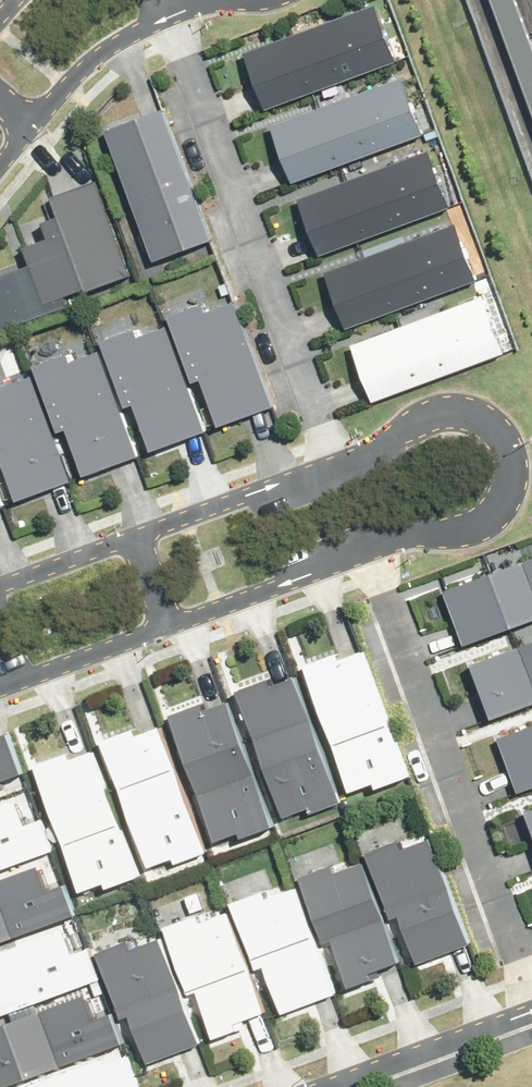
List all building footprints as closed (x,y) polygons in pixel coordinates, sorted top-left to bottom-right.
[(531,122),(531,50),(515,0),(490,0),(531,122)] [(372,6),(243,53),(263,109),(392,62),(372,6)] [(398,77),(269,127),(290,183),(420,134),(398,77)] [(159,109),(102,130),(151,260),(208,239),(159,109)] [(424,152),(296,199),(317,255),(445,207),(424,152)] [(0,271),(0,327),(73,301),(69,291),(129,269),(97,180),(57,195),(63,213),(47,218),(51,231),(25,241),(32,260),(0,271)] [(451,225),(323,272),(344,328),(472,281),(451,225)] [(480,295),(349,345),(371,402),(501,353),(480,295)] [(199,304),(166,316),(189,382),(199,378),(216,426),(269,407),(232,302),(202,312),(199,304)] [(131,328),(98,341),(122,407),(131,404),(148,451),(203,431),(186,386),(180,389),(158,329),(134,338),(131,328)] [(64,354),(30,366),(55,432),(63,429),(81,476),(136,455),(119,412),(114,414),(91,354),(67,362),(64,354)] [(13,501),(68,480),(51,436),(46,438),(24,378),(0,387),(0,466),(13,501)] [(441,591),(462,645),(531,618),(531,556),(441,591)] [(468,664),(488,720),(531,704),(531,641),(468,664)] [(333,654),(300,666),(346,791),(370,783),(372,788),(403,776),(357,652),(336,660),(333,654)] [(264,680),(233,691),(279,816),(305,807),(307,813),(337,802),(291,676),(266,685),(264,680)] [(237,836),(270,824),(224,702),(200,710),(198,704),(166,716),(213,840),(235,831),(237,836)] [(496,738),(516,793),(531,787),(531,725),(496,738)] [(173,864),(204,853),(156,727),(132,736),(130,729),(98,741),(146,868),(171,858),(173,864)] [(17,773),(2,734),(0,735),(0,780),(17,773)] [(102,888),(136,875),(90,751),(65,760),(63,754),(31,766),(78,891),(100,883),(102,888)] [(0,804),(0,868),(50,850),(39,819),(21,825),(12,800),(0,804)] [(523,811),(531,836),(531,807),(523,811)] [(394,841),(363,852),(388,918),(396,915),(414,963),(466,944),(426,838),(397,849),(394,841)] [(328,866),(297,877),(321,941),(329,938),(347,986),(367,978),(364,971),(395,960),(359,863),(331,874),(328,866)] [(71,915),(59,884),(43,891),(34,866),(0,878),(0,941),(71,915)] [(259,891),(228,903),(253,969),(260,967),(278,1014),(331,994),(291,888),(262,899),(259,891)] [(193,915),(161,927),(186,993),(193,991),(211,1038),(232,1030),(230,1023),(260,1012),(224,913),(195,923),(193,915)] [(0,951),(0,1015),(96,980),(85,948),(69,954),(60,929),(0,951)] [(196,1044),(156,938),(128,949),(125,941),(93,953),(118,1018),(126,1015),(144,1063),(196,1044)] [(0,1025),(0,1086),(118,1045),(107,1013),(91,1019),(82,995),(0,1025)] [(124,1056),(102,1064),(100,1057),(20,1086),(136,1086),(124,1056)]
